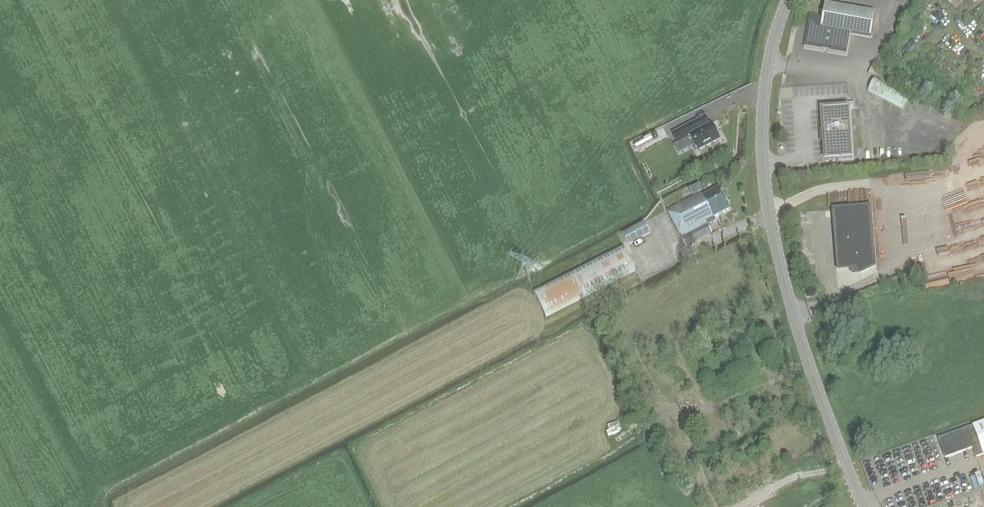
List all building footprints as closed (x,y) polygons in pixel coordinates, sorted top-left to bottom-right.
[(822,20),(811,18),(806,48),(846,55),(850,33),(870,37),(875,12),(825,4),(822,20)] [(867,91),(903,109),(910,95),(875,77),(867,91)] [(849,108),(822,110),(823,130),(825,130),(825,133),(824,133),(824,137),(825,137),(825,140),(824,140),(825,160),(852,158),(849,108)] [(721,139),(716,130),(712,122),(697,129),(694,123),(682,129),(686,138),(690,136),(698,151),(721,139)] [(632,142),(637,151),(653,141),(648,133),(632,142)] [(692,188),(695,194),(703,189),(699,183),(692,188)] [(686,246),(712,232),(708,224),(716,220),(714,217),(730,209),(719,187),(701,197),(700,194),(667,210),(686,246)] [(961,198),(953,199),(954,210),(961,209),(961,198)] [(873,263),(869,207),(834,210),(839,268),(852,267),(856,267),(859,273),(873,266),(873,263)] [(623,233),(627,241),(628,245),(651,233),(644,222),(623,233)] [(545,315),(636,270),(623,243),(532,289),(545,315)] [(973,427),(938,439),(945,458),(965,451),(964,450),(967,449),(967,450),(973,448),(976,457),(983,455),(983,422),(973,426),(973,427)]
